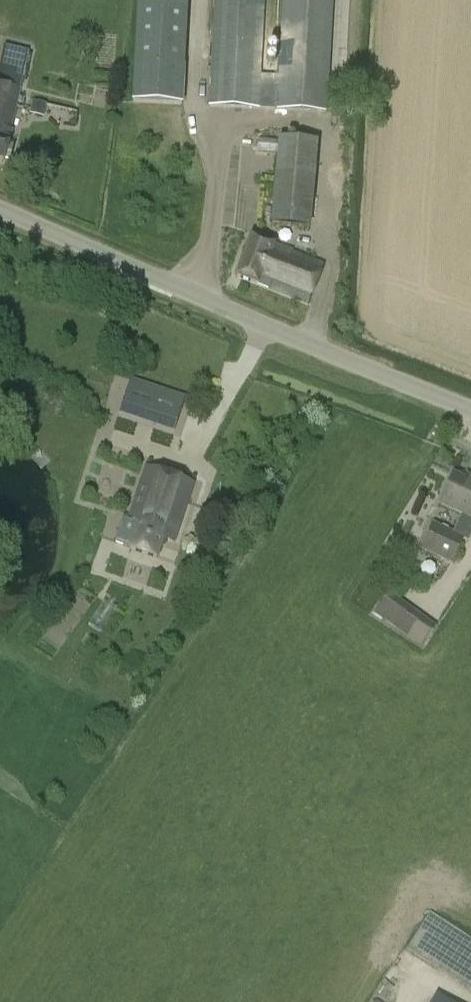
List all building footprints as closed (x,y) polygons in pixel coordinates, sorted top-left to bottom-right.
[(326,113),(332,0),(283,0),(280,70),(260,69),(263,0),(215,0),(209,107),(326,113)] [(134,60),(132,102),(182,105),(184,63),(134,60)] [(0,85),(0,160),(3,161),(10,132),(7,131),(18,90),(0,85)] [(278,139),(269,226),(310,230),(318,143),(278,139)] [(259,286),(307,305),(323,265),(252,236),(235,278),(258,287),(259,286)] [(175,429),(187,398),(132,378),(120,409),(175,429)] [(146,467),(128,521),(138,525),(129,550),(156,559),(163,539),(173,543),(193,484),(146,467)] [(470,538),(470,484),(453,476),(440,506),(461,515),(453,532),(432,523),(420,550),(451,565),(464,537),(470,540),(470,538)] [(374,612),(407,635),(422,616),(386,590),(374,612)] [(103,598),(93,622),(105,627),(115,604),(103,598)]
